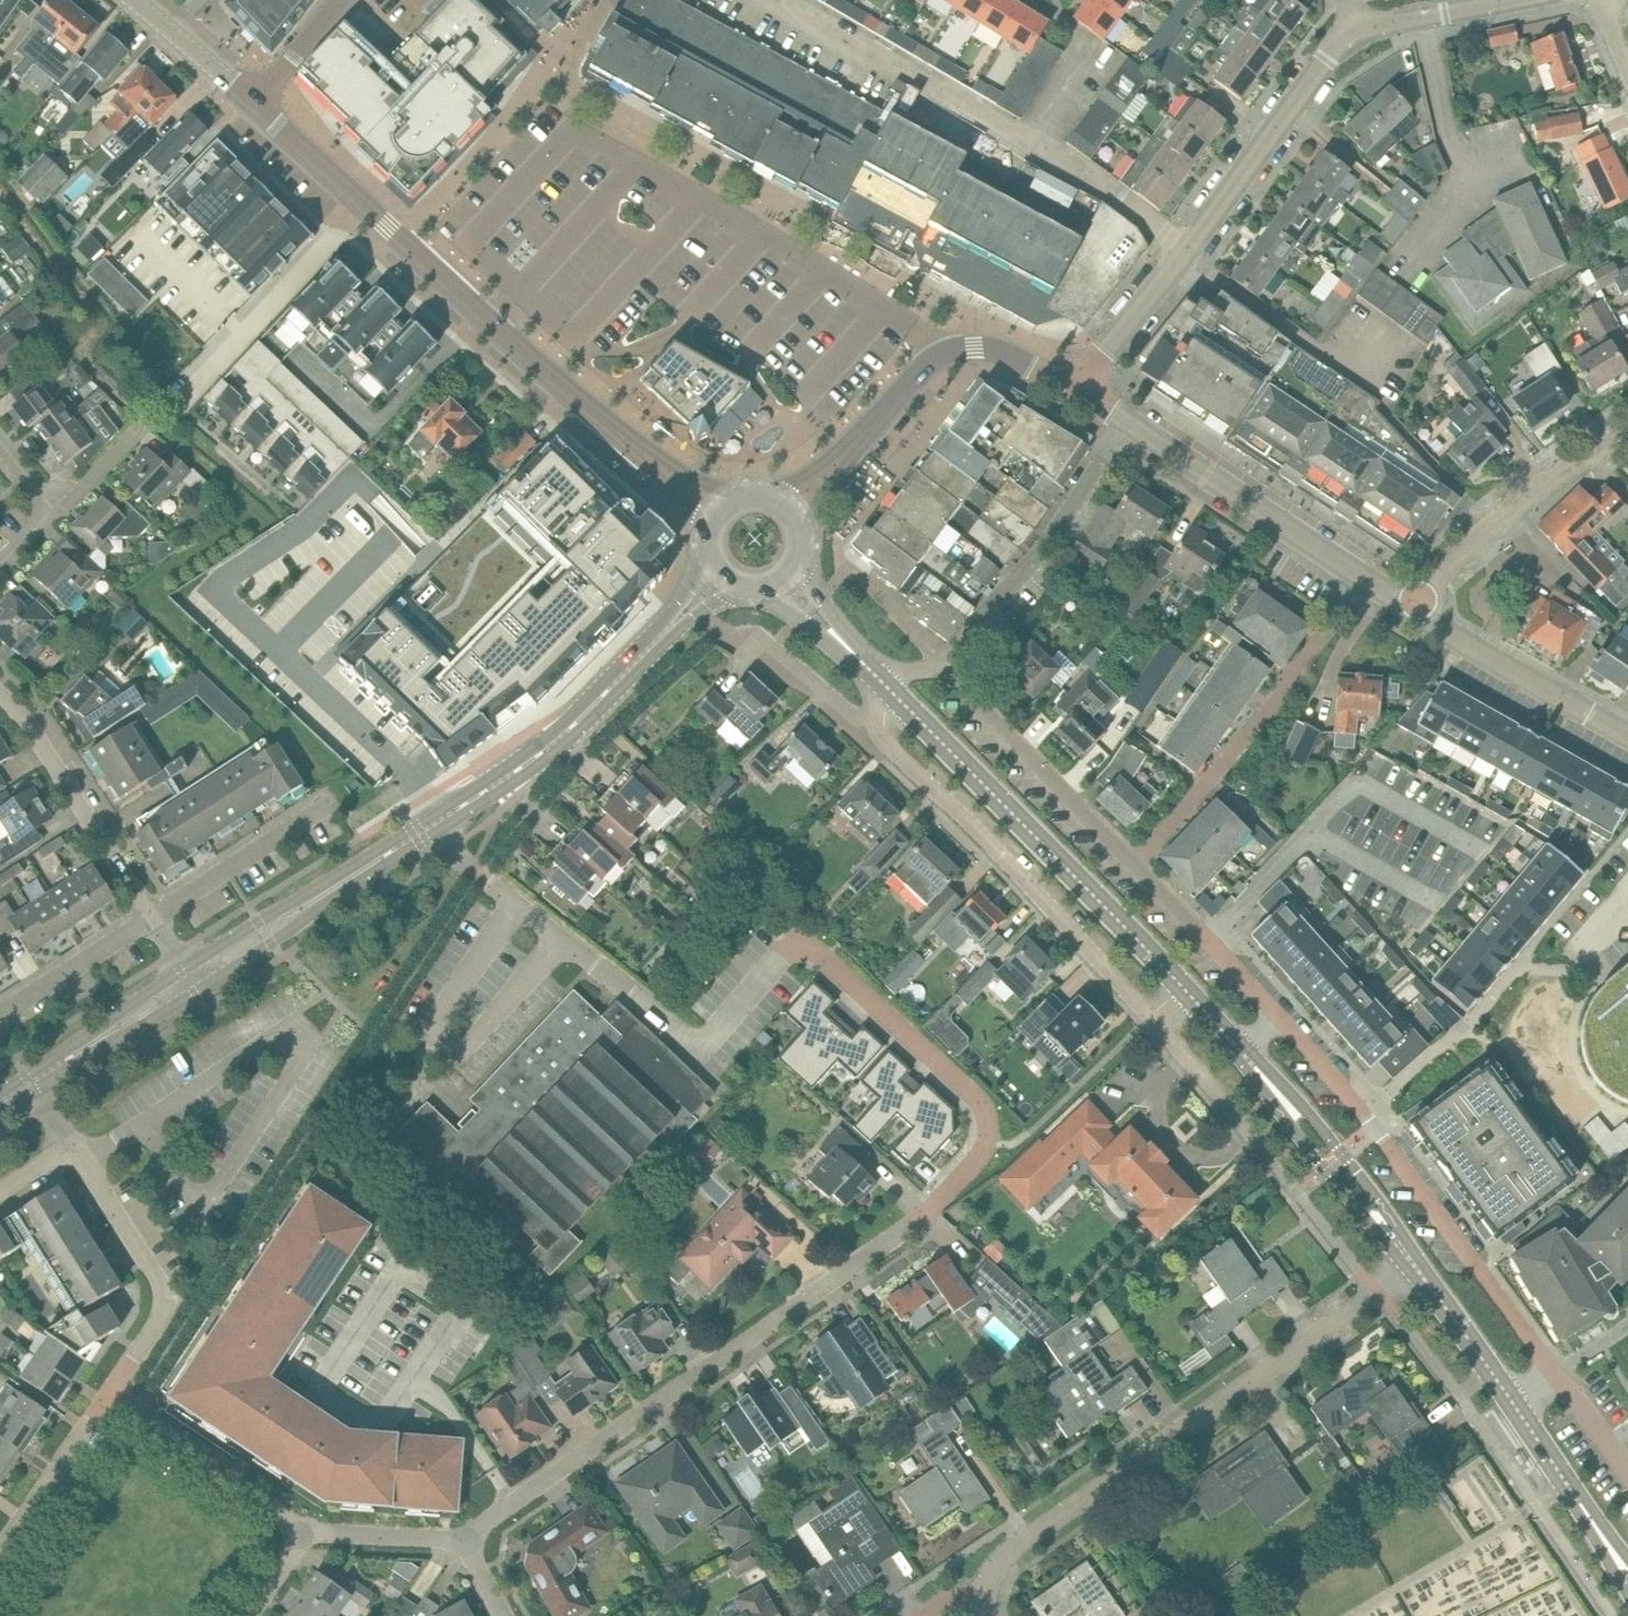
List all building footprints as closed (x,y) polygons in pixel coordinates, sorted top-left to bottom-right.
[(22,0),(0,0),(0,31),(22,0)] [(13,72),(22,78),(33,64),(77,10),(65,0),(50,0),(42,9),(34,20),(33,28),(16,50),(25,57),(13,72)] [(224,5),(262,45),(272,56),(281,46),(316,2),(317,3),(319,0),(229,0),(224,5)] [(299,74),(333,107),(328,112),(363,144),(358,149),(410,198),(466,139),(483,121),(476,114),(486,105),(483,102),(527,56),(499,28),(504,23),(499,17),(480,0),(448,0),(430,19),(387,64),(345,23),(302,69),(303,70),(299,74)] [(530,23),(539,32),(570,0),(506,0),(530,23)] [(1137,228),(1102,202),(1090,223),(682,3),(683,0),(627,0),(609,33),(603,30),(582,68),(582,69),(581,71),(581,72),(582,74),(582,75),(583,76),(584,78),(585,79),(586,79),(587,80),(589,80),(590,80),(592,80),(593,80),(595,79),(596,78),(597,77),(651,106),(649,109),(711,143),(709,146),(795,192),(796,189),(840,212),(853,188),(922,226),(913,242),(912,242),(922,274),(926,272),(929,274),(931,270),(1035,326),(1063,318),(1083,329),(1149,247),(1137,228)] [(836,11),(850,19),(856,7),(844,0),(843,0),(836,11)] [(993,0),(960,0),(956,7),(980,22),(993,0)] [(1009,0),(993,0),(980,22),(1004,37),(1022,8),(1009,0)] [(1103,39),(1121,16),(1099,0),(1090,0),(1076,19),(1103,39)] [(1121,16),(1132,0),(1099,0),(1121,16)] [(1211,10),(1219,0),(1206,0),(1203,4),(1211,10)] [(1272,1),(1266,9),(1262,14),(1290,34),(1306,11),(1291,0),(1271,0),(1272,1)] [(1187,25),(1196,32),(1211,10),(1203,4),(1187,25)] [(850,19),(863,26),(870,15),(856,7),(850,19)] [(1022,8),(1004,37),(1028,53),(1032,48),(1038,37),(1047,24),(1022,8)] [(77,10),(33,64),(60,85),(82,58),(77,54),(99,27),(77,10)] [(1246,35),(1274,56),(1290,34),(1262,14),(1246,35)] [(1170,48),(1186,27),(1179,22),(1169,15),(1152,38),(1168,51),(1170,48)] [(1518,40),(1515,26),(1487,32),(1491,46),(1518,40)] [(891,27),(884,39),(898,47),(905,35),(891,27)] [(1219,49),(1258,77),(1274,56),(1246,35),(1235,27),(1219,49)] [(1556,91),(1558,90),(1579,83),(1562,33),(1531,44),(1538,66),(1547,63),(1556,91)] [(59,87),(53,95),(72,111),(78,104),(100,78),(104,81),(114,70),(128,53),(107,35),(93,51),(61,89),(59,87)] [(918,42),(905,35),(898,47),(911,55),(918,42)] [(1056,63),(1063,52),(1038,37),(1032,48),(1056,63)] [(1152,38),(1142,52),(1153,60),(1154,58),(1160,62),(1163,58),(1168,51),(1152,38)] [(1049,74),(1056,63),(1032,48),(1028,53),(1025,59),(1049,74)] [(1168,51),(1163,58),(1185,75),(1192,65),(1179,55),(1170,48),(1168,51)] [(1214,80),(1223,87),(1241,100),(1258,77),(1219,49),(1212,58),(1224,66),(1214,80)] [(940,56),(933,67),(947,75),(953,64),(940,56)] [(1151,75),(1146,71),(1128,58),(1121,69),(1144,85),(1151,75)] [(1160,62),(1155,69),(1177,86),(1185,75),(1163,58),(1160,62)] [(1017,70),(1042,85),(1049,74),(1025,59),(1017,70)] [(953,64),(947,75),(960,83),(967,72),(953,64)] [(118,111),(104,124),(112,132),(160,83),(143,66),(128,82),(119,91),(120,92),(109,103),(118,111)] [(1144,85),(1121,69),(1113,79),(1136,96),(1144,85)] [(1035,96),(1042,85),(1017,70),(1010,81),(1035,96)] [(1136,96),(1113,79),(1105,89),(1128,106),(1136,96)] [(1003,92),(1028,107),(1035,96),(1010,81),(1003,92)] [(128,148),(101,175),(113,187),(153,147),(141,135),(152,124),(153,125),(162,115),(177,100),(160,83),(112,132),(120,140),(128,148)] [(995,104),(1003,93),(990,84),(982,96),(995,104)] [(1411,111),(1404,103),(1389,87),(1366,108),(1388,132),(1411,111)] [(1128,106),(1105,89),(1098,100),(1120,117),(1128,106)] [(1003,92),(1003,93),(995,104),(1021,119),(1028,107),(1003,92)] [(1190,96),(1174,118),(1182,124),(1209,144),(1225,122),(1207,109),(1198,102),(1190,96)] [(1120,117),(1098,100),(1090,110),(1113,127),(1120,117)] [(1388,132),(1366,108),(1343,130),(1366,154),(1376,164),(1399,143),(1388,132)] [(1113,127),(1090,110),(1082,121),(1105,138),(1113,127)] [(190,112),(144,158),(163,176),(164,175),(169,180),(187,162),(182,157),(208,131),(190,112)] [(1152,137),(1192,166),(1209,144),(1182,124),(1169,115),(1152,137)] [(1578,115),(1548,120),(1527,124),(1530,142),(1551,137),(1581,131),(1578,115)] [(1105,138),(1082,121),(1074,131),(1097,148),(1105,138)] [(1074,131),(1067,142),(1090,159),(1097,148),(1074,131)] [(1588,143),(1594,157),(1583,162),(1605,208),(1627,197),(1627,185),(1611,149),(1609,150),(1603,136),(1588,143)] [(1136,159),(1176,188),(1192,166),(1152,137),(1136,159)] [(225,147),(218,140),(163,195),(259,289),(271,278),(272,279),(287,265),(285,263),(312,236),(313,238),(315,236),(312,233),(311,235),(294,218),(295,216),(274,195),(272,197),(237,162),(238,160),(225,147)] [(1448,171),(1435,143),(1422,149),(1435,176),(1448,171)] [(1331,197),(1339,204),(1342,206),(1349,195),(1339,187),(1350,172),(1323,152),(1305,178),(1331,197)] [(45,154),(18,182),(42,205),(69,177),(45,154)] [(1120,181),(1160,210),(1176,188),(1136,159),(1120,181)] [(1313,222),(1321,228),(1339,204),(1331,197),(1305,178),(1286,203),(1313,222)] [(1417,212),(1426,200),(1400,179),(1391,190),(1417,212)] [(1526,290),(1502,256),(1515,250),(1529,280),(1566,264),(1529,184),(1494,200),(1498,208),(1461,233),(1463,236),(1440,251),(1450,265),(1435,276),(1473,329),(1526,290)] [(1417,212),(1391,190),(1382,201),(1401,216),(1394,225),(1401,231),(1417,212)] [(1286,203),(1268,227),(1295,247),(1303,252),(1321,228),(1313,222),(1286,203)] [(1295,247),(1268,227),(1250,252),(1277,272),(1295,247)] [(91,234),(77,247),(90,261),(104,248),(91,234)] [(1371,264),(1382,250),(1382,249),(1369,240),(1358,255),(1371,264)] [(1250,252),(1231,278),(1258,297),(1277,272),(1250,252)] [(1371,264),(1358,255),(1339,279),(1353,289),(1371,264)] [(388,396),(394,390),(437,345),(427,336),(428,334),(429,333),(430,332),(430,330),(430,328),(430,326),(430,325),(429,323),(427,321),(426,320),(423,318),(421,318),(418,318),(416,318),(414,319),(412,320),(408,325),(398,315),(401,312),(392,303),(393,301),(394,300),(394,299),(395,298),(395,296),(395,294),(395,292),(394,291),(393,289),(392,288),(390,286),(389,285),(388,285),(385,284),(383,284),(382,284),(379,285),(378,286),(377,287),(368,296),(358,287),(360,284),(351,275),(352,274),(353,272),(353,271),(354,269),(354,268),(354,267),(354,265),(353,262),(352,261),(351,260),(349,258),(347,257),(344,257),(341,257),(339,257),(337,259),(335,260),(330,266),(329,265),(324,270),(325,271),(290,308),(296,313),(284,325),(304,344),(321,325),(336,339),(317,359),(333,374),(348,358),(388,396)] [(105,258),(97,266),(103,273),(111,264),(105,258)] [(1627,290),(1627,266),(1617,271),(1613,263),(1592,273),(1597,282),(1600,289),(1615,281),(1621,294),(1627,290)] [(111,264),(103,273),(109,279),(118,270),(111,264)] [(97,266),(88,275),(94,281),(103,273),(97,266)] [(1443,318),(1376,268),(1357,294),(1380,311),(1381,310),(1402,326),(1428,345),(1437,326),(1443,318)] [(1597,282),(1592,273),(1590,268),(1567,281),(1573,291),(1584,288),(1597,282)] [(118,270),(109,279),(116,285),(124,277),(118,270)] [(103,273),(94,281),(101,287),(109,279),(103,273)] [(2,305),(16,294),(2,276),(0,277),(0,306),(2,305)] [(124,277),(116,285),(122,291),(130,283),(124,277)] [(109,279),(101,287),(107,294),(116,285),(109,279)] [(1353,289),(1339,279),(1321,304),(1335,314),(1353,289)] [(130,283),(122,291),(128,298),(137,289),(130,283)] [(116,285),(107,294),(113,300),(122,291),(116,285)] [(137,289),(128,298),(135,304),(143,295),(137,289)] [(122,291),(113,300),(120,306),(128,298),(122,291)] [(143,295),(135,304),(141,310),(149,302),(143,295)] [(1157,384),(1152,391),(1219,435),(1227,422),(1229,423),(1228,424),(1234,428),(1290,343),(1221,295),(1209,310),(1200,303),(1195,309),(1185,301),(1139,358),(1148,364),(1141,374),(1157,384)] [(128,298),(120,306),(126,313),(135,304),(128,298)] [(1594,337),(1568,353),(1576,365),(1580,372),(1592,390),(1626,369),(1605,334),(1615,327),(1600,302),(1580,314),(1594,337)] [(4,319),(0,322),(0,378),(29,356),(16,340),(40,322),(25,303),(4,319)] [(135,304),(126,313),(133,319),(141,310),(135,304)] [(1321,304),(1310,319),(1324,329),(1335,314),(1321,304)] [(259,341),(244,356),(267,378),(280,364),(281,363),(282,362),(259,341)] [(1406,559),(1420,538),(1426,542),(1449,507),(1454,510),(1461,499),(1442,487),(1444,484),(1375,410),(1380,402),(1290,343),(1234,428),(1228,424),(1229,423),(1227,422),(1219,435),(1406,559)] [(1514,400),(1520,409),(1532,427),(1568,404),(1546,372),(1559,364),(1545,343),(1523,357),(1540,383),(1514,400)] [(708,430),(750,386),(675,344),(640,381),(691,427),(688,429),(697,443),(711,435),(708,430)] [(250,405),(260,394),(272,383),(267,378),(244,356),(233,368),(248,383),(238,393),(222,379),(204,398),(232,425),(250,405)] [(1447,371),(1470,399),(1487,386),(1464,358),(1447,371)] [(46,382),(53,377),(45,365),(37,371),(46,382)] [(250,405),(232,425),(258,450),(277,430),(287,419),(298,408),(272,383),(260,394),(274,407),(263,418),(250,405)] [(30,393),(12,407),(29,428),(34,424),(34,423),(57,406),(57,405),(41,385),(30,393)] [(948,433),(998,471),(1044,407),(1011,386),(1001,399),(987,388),(987,389),(983,386),(976,396),(975,395),(974,397),(972,400),(947,432),(948,433)] [(57,406),(34,423),(34,424),(49,444),(87,415),(90,412),(96,407),(90,399),(84,403),(78,408),(69,396),(61,402),(57,405),(57,406)] [(1476,399),(1465,410),(1458,403),(1445,415),(1452,422),(1464,435),(1450,449),(1472,473),(1499,448),(1493,441),(1505,430),(1476,399)] [(435,403),(422,416),(430,422),(422,431),(409,444),(424,458),(437,444),(454,460),(461,452),(468,459),(481,446),(474,439),(481,432),(464,415),(465,414),(451,401),(442,410),(435,403)] [(1049,510),(1090,447),(1079,441),(1084,431),(1044,407),(998,471),(1049,510)] [(303,455),(312,445),(324,432),(298,408),(287,419),(300,432),(290,443),(277,430),(258,450),(284,475),(303,455)] [(87,415),(49,444),(65,464),(72,459),(81,471),(108,442),(105,439),(96,427),(87,415)] [(525,431),(509,446),(495,459),(505,470),(535,441),(525,431)] [(337,471),(350,458),(350,457),(344,451),(324,432),(312,445),(326,457),(316,468),(303,455),(284,475),(291,482),(310,499),(337,471)] [(933,453),(983,490),(998,471),(948,433),(935,452),(933,451),(933,453)] [(622,504),(556,440),(445,553),(340,660),(423,741),(445,772),(535,705),(537,706),(667,575),(654,562),(677,539),(651,513),(641,523),(633,516),(634,515),(635,510),(634,507),(630,504),(628,503),(623,504),(622,504)] [(191,472),(187,469),(172,454),(163,463),(151,452),(144,459),(137,459),(131,465),(135,468),(123,480),(146,501),(154,510),(173,490),(191,472)] [(967,510),(983,490),(933,453),(931,456),(932,457),(920,472),(918,471),(918,472),(967,510)] [(1049,510),(998,471),(983,490),(1035,530),(1049,510)] [(967,510),(918,472),(917,472),(902,492),(951,530),(967,510)] [(1606,485),(1592,499),(1610,519),(1624,505),(1606,485)] [(1152,539),(1159,529),(1171,511),(1132,486),(1115,511),(1104,504),(1085,533),(1083,532),(1070,553),(1100,572),(1113,552),(1108,549),(1127,522),(1152,539)] [(1538,527),(1596,588),(1597,587),(1615,606),(1627,594),(1627,570),(1622,563),(1627,558),(1616,547),(1607,555),(1609,558),(1607,559),(1589,540),(1610,519),(1592,499),(1580,487),(1538,527)] [(983,490),(967,510),(1019,550),(1035,530),(983,490)] [(936,549),(951,530),(902,492),(901,492),(902,493),(887,512),(936,549)] [(151,525),(142,516),(126,501),(117,511),(103,497),(79,523),(77,522),(71,527),(95,550),(107,538),(139,537),(151,525)] [(1019,550),(967,510),(951,530),(997,565),(1000,561),(1005,566),(1019,550)] [(936,549),(887,512),(872,532),(920,569),(936,549)] [(1173,554),(1164,566),(1172,571),(1186,580),(1185,582),(1196,589),(1203,589),(1224,556),(1205,543),(1209,537),(1196,528),(1192,525),(1184,536),(1173,554)] [(916,606),(917,605),(920,608),(913,617),(948,643),(974,609),(969,605),(920,569),(872,532),(864,528),(860,533),(850,547),(856,553),(880,571),(876,576),(907,599),(906,600),(906,601),(906,603),(906,604),(907,605),(908,606),(909,607),(910,607),(911,608),(912,608),(914,607),(915,607),(916,606)] [(936,549),(985,587),(1000,571),(995,566),(997,565),(951,530),(936,549)] [(151,542),(151,557),(169,557),(169,543),(151,542)] [(985,587),(936,549),(920,569),(969,605),(970,604),(968,603),(970,599),(973,601),(985,587)] [(28,579),(32,583),(42,593),(46,589),(67,608),(102,572),(85,555),(74,565),(61,553),(55,559),(51,555),(28,579)] [(1145,569),(1120,607),(1134,618),(1159,579),(1145,569)] [(1565,659),(1577,640),(1592,613),(1553,590),(1546,602),(1533,594),(1526,605),(1537,612),(1524,634),(1527,636),(1525,639),(1535,645),(1537,642),(1565,659)] [(1254,595),(1245,608),(1237,603),(1232,611),(1239,616),(1233,625),(1272,653),(1268,658),(1282,668),(1310,628),(1264,595),(1257,591),(1254,595)] [(0,610),(0,637),(3,640),(13,649),(28,633),(34,639),(55,617),(36,599),(27,609),(16,598),(11,594),(6,600),(0,606),(0,607),(2,609),(0,610)] [(130,637),(148,624),(136,609),(119,622),(130,637)] [(1230,643),(1237,634),(1218,621),(1211,630),(1230,643)] [(1050,661),(1017,629),(999,648),(1009,658),(1003,665),(1005,667),(1003,669),(1003,674),(1005,675),(1003,678),(1020,694),(1024,690),(1033,698),(1051,679),(1061,687),(1077,667),(1059,651),(1050,661)] [(1589,668),(1593,671),(1590,675),(1602,684),(1605,679),(1624,692),(1627,686),(1627,642),(1617,634),(1605,652),(1601,650),(1589,668)] [(1269,670),(1251,657),(1235,646),(1216,672),(1246,693),(1250,687),(1255,690),(1269,670)] [(1197,664),(1189,658),(1157,702),(1165,708),(1197,664)] [(100,670),(92,681),(85,674),(61,701),(77,715),(79,713),(85,719),(83,720),(94,738),(113,726),(146,705),(135,687),(125,694),(100,670)] [(199,672),(141,709),(148,720),(198,688),(241,728),(250,719),(199,672)] [(1198,698),(1232,722),(1246,702),(1242,699),(1246,693),(1216,672),(1198,698)] [(762,726),(758,722),(778,701),(749,674),(724,701),(713,690),(697,707),(718,727),(726,718),(749,740),(762,726)] [(1389,683),(1389,679),(1339,674),(1333,733),(1356,735),(1357,720),(1364,721),(1365,715),(1378,717),(1380,697),(1397,699),(1398,684),(1389,683)] [(1082,752),(1085,755),(1094,764),(1114,743),(1092,722),(1100,713),(1096,710),(1109,696),(1087,675),(1054,710),(1065,721),(1054,732),(1070,746),(1070,745),(1080,755),(1082,752)] [(1427,691),(1396,724),(1412,733),(1433,745),(1438,736),(1437,735),(1460,694),(1440,682),(1433,694),(1427,691)] [(1456,745),(1457,746),(1480,705),(1460,694),(1437,735),(1438,736),(1456,745)] [(1180,723),(1209,744),(1214,738),(1218,742),(1232,722),(1198,698),(1180,723)] [(1499,716),(1480,705),(1457,746),(1476,757),(1499,716)] [(1476,757),(1496,768),(1519,727),(1499,716),(1476,757)] [(1319,732),(1294,719),(1276,757),(1301,769),(1319,732)] [(132,726),(137,723),(136,721),(90,751),(91,752),(94,750),(101,760),(97,762),(114,788),(117,786),(123,795),(120,797),(121,799),(147,782),(152,790),(151,790),(152,791),(188,768),(182,758),(161,771),(132,726)] [(1209,744),(1180,723),(1161,749),(1195,774),(1210,753),(1205,750),(1209,744)] [(762,752),(749,767),(766,783),(792,756),(818,781),(839,759),(802,724),(769,759),(762,752)] [(1538,738),(1519,727),(1496,768),(1515,779),(1538,738)] [(12,756),(0,737),(0,763),(12,756)] [(1515,779),(1535,790),(1558,749),(1538,738),(1515,779)] [(264,739),(253,746),(260,756),(254,759),(251,755),(157,815),(160,819),(155,823),(148,813),(137,820),(144,830),(137,835),(166,880),(165,881),(167,882),(180,873),(176,867),(188,859),(183,851),(192,845),(194,848),(220,832),(218,829),(238,816),(240,819),(266,802),(264,799),(274,793),(279,801),(290,793),(295,800),(308,792),(307,790),(277,745),(271,749),(264,739)] [(1109,767),(1108,768),(1119,778),(1124,783),(1127,779),(1133,778),(1142,764),(1141,763),(1145,758),(1138,753),(1124,744),(1109,767)] [(1577,760),(1558,749),(1535,790),(1554,801),(1577,760)] [(1418,769),(1422,762),(1411,755),(1407,763),(1418,769)] [(1557,803),(1573,812),(1574,812),(1597,771),(1577,760),(1554,801),(1557,803)] [(1418,769),(1430,776),(1434,768),(1422,762),(1418,769)] [(617,794),(657,831),(672,815),(666,809),(676,798),(642,767),(617,794)] [(1591,822),(1592,822),(1593,823),(1616,782),(1597,771),(1574,812),(1591,822)] [(700,805),(718,822),(729,810),(724,805),(741,786),(729,775),(700,805)] [(1457,791),(1461,784),(1450,777),(1445,785),(1457,791)] [(1157,793),(1147,783),(1136,795),(1119,778),(1098,800),(1127,827),(1147,805),(1146,804),(1157,793)] [(880,835),(884,831),(899,815),(862,781),(832,813),(846,827),(858,814),(880,835)] [(1251,785),(1239,781),(1235,793),(1247,796),(1251,785)] [(1616,782),(1593,823),(1592,822),(1591,823),(1589,827),(1588,829),(1593,832),(1609,841),(1613,834),(1621,820),(1622,820),(1627,809),(1627,789),(1616,782)] [(1461,784),(1457,791),(1468,798),(1473,790),(1461,784)] [(0,840),(0,868),(20,855),(38,843),(31,832),(37,828),(52,818),(33,789),(30,791),(26,785),(12,794),(16,800),(15,801),(13,802),(3,808),(0,810),(0,817),(11,834),(0,840)] [(1276,844),(1239,808),(1223,793),(1161,857),(1179,875),(1175,880),(1190,895),(1250,832),(1269,851),(1276,844)] [(607,815),(598,825),(634,857),(657,831),(617,794),(602,811),(607,815)] [(1500,805),(1489,799),(1484,806),(1496,813),(1500,805)] [(1496,813),(1507,820),(1512,812),(1500,805),(1496,813)] [(1530,816),(1526,824),(1537,830),(1542,823),(1530,816)] [(1553,830),(1542,823),(1537,830),(1549,837),(1553,830)] [(609,885),(634,857),(598,825),(588,836),(584,831),(569,847),(602,878),(609,885)] [(1519,834),(1512,828),(1504,838),(1511,844),(1519,834)] [(61,836),(49,844),(55,852),(66,844),(61,836)] [(1495,848),(1502,854),(1511,844),(1504,838),(1495,848)] [(925,840),(910,856),(894,873),(927,905),(958,872),(925,840)] [(1571,856),(1577,849),(1567,840),(1561,847),(1571,856)] [(55,852),(49,844),(42,848),(38,851),(43,859),(55,852)] [(1584,874),(1548,844),(1533,862),(1569,892),(1584,874)] [(883,845),(861,867),(872,878),(894,856),(883,845)] [(585,913),(578,906),(589,893),(588,893),(602,878),(569,847),(554,864),(558,868),(549,879),(554,884),(542,896),(575,924),(585,913)] [(1582,864),(1587,857),(1577,849),(1571,856),(1582,864)] [(1490,867),(1483,862),(1475,872),(1482,877),(1490,867)] [(1533,862),(1519,879),(1555,909),(1569,892),(1533,862)] [(19,863),(7,870),(13,878),(24,871),(19,863)] [(75,876),(72,878),(94,913),(115,899),(93,864),(75,876)] [(7,870),(0,875),(0,884),(1,886),(13,878),(7,870)] [(1482,877),(1475,872),(1466,882),(1473,887),(1482,877)] [(72,878),(51,891),(73,926),(94,913),(72,878)] [(1540,926),(1555,909),(1519,879),(1504,896),(1540,926)] [(1271,916),(1251,934),(1268,953),(1302,921),(1310,914),(1280,880),(1258,902),(1271,916)] [(1327,897),(1337,888),(1331,881),(1321,890),(1327,897)] [(1337,888),(1327,897),(1333,903),(1343,894),(1337,888)] [(51,891),(30,905),(52,939),(73,926),(51,891)] [(951,911),(935,928),(955,948),(969,934),(980,945),(991,934),(1006,918),(979,892),(964,907),(956,916),(951,911)] [(1196,900),(1212,915),(1212,916),(1227,901),(1220,894),(1212,902),(1203,893),(1196,900)] [(1447,905),(1446,906),(1452,911),(1461,901),(1454,896),(1447,905)] [(1490,913),(1526,944),(1540,926),(1504,896),(1490,913)] [(0,903),(0,930),(5,938),(16,931),(30,953),(52,939),(30,905),(15,914),(5,900),(0,903)] [(1452,911),(1446,906),(1437,916),(1444,921),(1452,911)] [(943,918),(931,907),(908,932),(920,943),(943,918)] [(1490,913),(1475,930),(1511,961),(1526,944),(1490,913)] [(1357,930),(1366,921),(1361,914),(1351,923),(1357,930)] [(1268,953),(1281,968),(1316,937),(1302,921),(1268,953)] [(1367,922),(1360,927),(1369,937),(1375,931),(1367,922)] [(1432,935),(1425,929),(1417,939),(1424,945),(1432,935)] [(1497,978),(1511,961),(1475,930),(1461,948),(1497,978)] [(1316,937),(1281,968),(1296,984),(1331,952),(1316,937)] [(1015,995),(1029,981),(1036,988),(1056,968),(1026,938),(1011,954),(1006,958),(1008,961),(998,971),(988,961),(956,994),(964,1002),(967,1005),(996,976),(1015,995)] [(1415,955),(1424,945),(1417,939),(1408,950),(1415,955)] [(1296,984),(1312,1002),(1347,971),(1355,964),(1338,945),(1331,952),(1296,984)] [(1388,945),(1381,951),(1390,961),(1397,955),(1388,945)] [(1461,948),(1446,965),(1482,995),(1497,978),(1461,948)] [(9,967),(0,953),(0,973),(9,967)] [(1397,955),(1390,961),(1399,971),(1406,965),(1397,955)] [(897,965),(881,981),(893,992),(909,976),(897,965)] [(1471,1009),(1482,995),(1446,965),(1432,982),(1468,1013),(1471,1009)] [(1582,1036),(1582,1047),(1585,1058),(1589,1068),(1594,1078),(1598,1082),(1606,1090),(1615,1097),(1625,1102),(1627,1103),(1627,966),(1606,984),(1607,985),(1602,989),(1594,998),(1589,1008),(1585,1019),(1582,1030),(1582,1036)] [(1361,987),(1347,971),(1312,1002),(1326,1018),(1361,987)] [(1418,978),(1412,984),(1420,994),(1427,988),(1418,978)] [(835,1002),(813,982),(784,1013),(803,1030),(778,1058),(794,1074),(838,1026),(824,1014),(835,1002)] [(1361,987),(1326,1018),(1341,1035),(1376,1003),(1361,987)] [(1427,988),(1420,994),(1429,1004),(1436,998),(1427,988)] [(617,1000),(602,1016),(574,990),(470,1100),(480,1110),(477,1113),(472,1109),(458,1124),(462,1128),(459,1132),(427,1102),(389,1142),(481,1229),(500,1209),(539,1245),(529,1256),(550,1276),(583,1242),(570,1230),(652,1143),(665,1155),(698,1120),(693,1115),(715,1092),(617,1000)] [(1094,1037),(1091,1034),(1105,1021),(1099,1016),(1102,1013),(1092,1003),(1090,1006),(1080,996),(1067,1010),(1062,1005),(1057,1010),(1046,999),(1017,1028),(1033,1044),(1034,1045),(1045,1033),(1068,1056),(1069,1057),(1082,1044),(1085,1047),(1094,1037)] [(1376,1003),(1341,1035),(1355,1050),(1390,1019),(1376,1003)] [(965,1037),(950,1021),(949,1022),(939,1011),(925,1025),(955,1055),(965,1044),(965,1037)] [(1390,1019),(1355,1050),(1372,1069),(1392,1050),(1407,1067),(1429,1046),(1415,1030),(1398,1012),(1390,1019)] [(856,1078),(884,1047),(862,1027),(851,1038),(838,1026),(794,1074),(812,1089),(837,1061),(856,1078)] [(763,1031),(756,1039),(766,1048),(773,1040),(763,1031)] [(910,1071),(887,1051),(859,1083),(879,1099),(854,1128),(871,1143),(896,1114),(913,1095),(899,1083),(910,1071)] [(1070,1061),(1060,1070),(1069,1079),(1079,1070),(1070,1061)] [(1487,1065),(1410,1122),(1495,1239),(1499,1236),(1505,1244),(1525,1229),(1519,1221),(1573,1181),(1487,1065)] [(953,1110),(924,1083),(913,1095),(896,1114),(913,1129),(892,1151),(908,1166),(920,1152),(929,1160),(954,1133),(953,1110)] [(1157,1236),(1196,1200),(1163,1165),(1167,1161),(1151,1144),(1146,1148),(1130,1130),(1118,1142),(1106,1129),(1110,1125),(1088,1101),(1043,1144),(1040,1141),(1000,1179),(1028,1209),(1068,1171),(1065,1168),(1082,1152),(1094,1164),(1092,1166),(1108,1184),(1124,1169),(1157,1203),(1141,1218),(1157,1236)] [(1585,1125),(1612,1158),(1627,1145),(1627,1124),(1625,1120),(1612,1131),(1598,1114),(1585,1125)] [(860,1166),(870,1155),(839,1126),(818,1149),(827,1157),(807,1179),(830,1199),(833,1195),(846,1207),(854,1198),(859,1202),(877,1182),(860,1166)] [(709,1137),(694,1154),(704,1163),(711,1162),(723,1149),(709,1137)] [(1,1259),(24,1245),(70,1317),(45,1332),(50,1336),(86,1360),(93,1350),(90,1346),(99,1341),(108,1328),(98,1313),(107,1307),(104,1298),(120,1287),(109,1270),(105,1273),(94,1257),(99,1254),(79,1221),(74,1224),(69,1217),(74,1213),(57,1188),(0,1224),(0,1262),(1,1259)] [(456,1511),(457,1494),(461,1439),(350,1430),(272,1378),(371,1226),(329,1200),(311,1188),(310,1190),(315,1193),(308,1204),(302,1201),(282,1231),(287,1234),(271,1259),(266,1255),(246,1286),(251,1289),(244,1300),(233,1293),(223,1308),(228,1312),(211,1338),(205,1334),(187,1362),(188,1363),(188,1362),(198,1369),(186,1387),(186,1388),(191,1387),(193,1400),(189,1401),(189,1402),(207,1414),(201,1424),(200,1423),(199,1425),(227,1443),(228,1442),(227,1442),(230,1438),(259,1457),(262,1451),(287,1468),(283,1473),(325,1501),(343,1503),(344,1496),(373,1499),(373,1505),(409,1508),(409,1501),(438,1504),(438,1510),(456,1511)] [(742,1190),(665,1272),(678,1284),(692,1270),(711,1288),(739,1258),(742,1261),(741,1262),(743,1264),(753,1253),(751,1251),(750,1252),(747,1249),(755,1241),(773,1258),(793,1237),(742,1190)] [(1566,1337),(1567,1337),(1606,1314),(1606,1315),(1607,1316),(1608,1316),(1609,1317),(1610,1317),(1611,1317),(1612,1317),(1613,1316),(1614,1316),(1615,1315),(1616,1315),(1616,1314),(1617,1313),(1617,1312),(1617,1311),(1617,1310),(1617,1309),(1616,1308),(1617,1307),(1612,1300),(1608,1293),(1618,1283),(1621,1286),(1624,1282),(1627,1278),(1627,1190),(1587,1233),(1578,1243),(1569,1234),(1578,1225),(1559,1207),(1524,1237),(1512,1245),(1517,1254),(1511,1257),(1520,1273),(1518,1275),(1533,1299),(1535,1297),(1553,1328),(1551,1329),(1558,1341),(1566,1337)] [(596,1251),(593,1253),(602,1266),(604,1265),(613,1277),(626,1268),(627,1270),(641,1261),(621,1232),(596,1250),(596,1251)] [(1210,1323),(1199,1331),(1209,1346),(1240,1325),(1237,1320),(1290,1282),(1271,1256),(1252,1269),(1231,1239),(1220,1246),(1219,1245),(1214,1248),(1199,1259),(1226,1298),(1203,1314),(1210,1323)] [(1024,1320),(1021,1323),(1031,1332),(1030,1332),(1040,1342),(1047,1337),(1063,1326),(1008,1276),(988,1259),(965,1284),(945,1255),(924,1270),(928,1276),(917,1283),(915,1280),(886,1300),(901,1322),(926,1304),(932,1313),(947,1303),(954,1313),(959,1309),(969,1318),(995,1290),(1004,1299),(1012,1306),(1018,1300),(1031,1312),(1024,1319),(1024,1320)] [(566,1290),(556,1296),(552,1299),(558,1309),(563,1305),(566,1309),(575,1303),(566,1290)] [(674,1330),(661,1312),(656,1306),(643,1315),(641,1313),(611,1334),(612,1335),(613,1334),(620,1344),(638,1369),(636,1370),(637,1371),(667,1350),(666,1349),(665,1350),(659,1340),(674,1330)] [(16,1312),(8,1307),(0,1319),(8,1324),(16,1312)] [(1032,1386),(1056,1420),(1069,1438),(1088,1424),(1087,1423),(1108,1408),(1112,1414),(1114,1413),(1110,1407),(1122,1399),(1126,1405),(1148,1389),(1132,1365),(1111,1380),(1089,1349),(1110,1335),(1091,1307),(1063,1326),(1047,1337),(1065,1363),(1032,1386)] [(8,1324),(17,1331),(26,1318),(16,1312),(8,1324)] [(891,1388),(885,1380),(898,1371),(888,1356),(886,1357),(877,1343),(878,1342),(861,1317),(842,1330),(845,1334),(839,1338),(838,1336),(834,1337),(830,1339),(828,1343),(829,1345),(809,1359),(822,1379),(816,1383),(818,1386),(820,1388),(823,1390),(825,1392),(823,1395),(833,1399),(841,1399),(849,1397),(858,1411),(891,1388)] [(0,1337),(0,1356),(5,1348),(6,1349),(12,1340),(3,1333),(0,1337)] [(511,1347),(510,1348),(537,1386),(552,1376),(538,1357),(540,1348),(529,1333),(525,1337),(517,1342),(511,1347)] [(50,1336),(36,1356),(72,1380),(86,1360),(50,1336)] [(572,1372),(553,1385),(562,1399),(574,1415),(618,1385),(605,1367),(591,1345),(566,1362),(572,1372)] [(529,1394),(538,1387),(537,1386),(510,1348),(498,1360),(517,1387),(476,1416),(497,1446),(501,1443),(511,1458),(538,1440),(536,1438),(552,1427),(539,1410),(529,1394)] [(22,1377),(39,1390),(57,1402),(72,1380),(36,1356),(22,1377)] [(1314,1432),(1326,1450),(1336,1463),(1345,1457),(1331,1437),(1375,1406),(1414,1461),(1439,1443),(1411,1402),(1408,1404),(1394,1384),(1387,1389),(1372,1366),(1311,1408),(1323,1425),(1314,1432)] [(0,1393),(0,1408),(36,1433),(46,1418),(43,1416),(47,1410),(29,1398),(14,1388),(7,1383),(0,1393)] [(740,1407),(722,1420),(734,1437),(747,1456),(765,1443),(770,1451),(781,1443),(781,1442),(799,1429),(810,1446),(824,1436),(798,1398),(787,1405),(785,1401),(779,1394),(775,1387),(753,1402),(748,1395),(737,1403),(740,1407)] [(967,1414),(975,1408),(966,1396),(958,1402),(967,1414)] [(937,1471),(903,1494),(911,1505),(923,1524),(957,1500),(967,1515),(990,1499),(947,1434),(963,1424),(950,1405),(949,1404),(910,1431),(937,1471)] [(0,1409),(0,1436),(19,1450),(23,1445),(26,1447),(36,1433),(0,1408),(0,1409)] [(1286,1465),(1277,1451),(1264,1433),(1241,1449),(1242,1450),(1191,1486),(1190,1485),(1188,1486),(1211,1518),(1255,1487),(1276,1518),(1304,1499),(1282,1468),(1286,1465)] [(9,1471),(19,1457),(16,1454),(19,1450),(0,1436),(0,1465),(9,1471)] [(620,1484),(632,1502),(665,1549),(682,1537),(668,1518),(691,1503),(704,1522),(721,1510),(675,1445),(620,1484)] [(0,1465),(0,1485),(9,1471),(0,1465)] [(869,1569),(854,1547),(885,1527),(852,1477),(831,1491),(839,1502),(823,1513),(815,1500),(789,1518),(798,1530),(810,1522),(835,1558),(813,1574),(834,1605),(854,1592),(848,1583),(869,1569)] [(573,1554),(605,1531),(588,1506),(530,1546),(534,1551),(532,1559),(527,1562),(557,1615),(573,1615),(588,1608),(568,1573),(570,1572),(571,1571),(573,1570),(574,1569),(574,1568),(575,1566),(575,1564),(576,1562),(576,1561),(575,1559),(575,1557),(575,1556),(574,1555),(573,1554)] [(720,1525),(735,1547),(756,1532),(741,1510),(720,1525)] [(736,1577),(764,1562),(753,1543),(726,1558),(736,1577)] [(1087,1560),(1065,1576),(1069,1581),(1027,1610),(1028,1611),(1035,1606),(1042,1615),(1043,1615),(1046,1614),(1047,1615),(1063,1615),(1081,1603),(1085,1610),(1084,1611),(1087,1615),(1126,1615),(1087,1560)] [(399,1562),(393,1570),(410,1582),(420,1568),(411,1563),(399,1562)] [(340,1613),(341,1612),(351,1597),(365,1606),(373,1594),(341,1572),(334,1583),(318,1572),(306,1589),(306,1590),(304,1593),(337,1615),(340,1613)] [(397,1573),(383,1593),(396,1602),(410,1583),(397,1573)] [(742,1615),(779,1615),(777,1612),(770,1600),(770,1601),(761,1585),(736,1600),(744,1615),(742,1615)] [(289,1615),(338,1615),(337,1615),(304,1593),(303,1593),(291,1611),(292,1611),(289,1615)] [(479,1615),(470,1612),(464,1601),(441,1614),(438,1609),(440,1606),(425,1596),(411,1615),(478,1615),(479,1615)]
